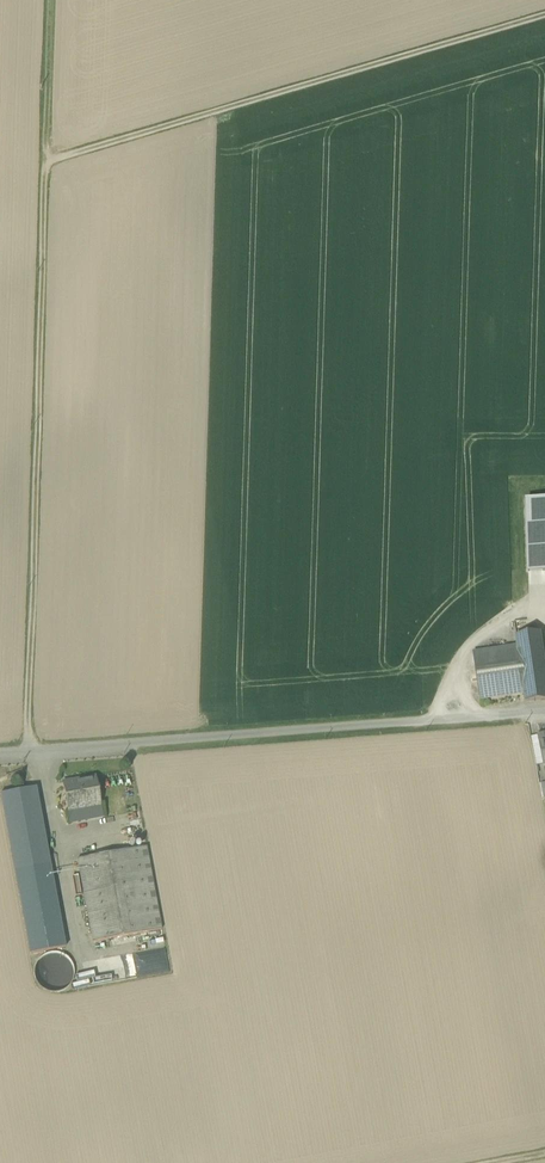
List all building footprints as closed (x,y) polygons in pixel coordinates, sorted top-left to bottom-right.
[(516,636),(518,646),(525,693),(526,702),(544,700),(544,664),(540,632),(516,636)] [(518,646),(473,653),(480,700),(525,693),(518,646)] [(95,777),(63,783),(69,813),(86,810),(85,807),(100,804),(95,777)] [(146,847),(77,860),(93,942),(162,930),(146,847)] [(30,862),(29,862),(30,868),(42,866),(41,860),(30,862)] [(30,868),(15,871),(30,954),(65,947),(50,865),(42,866),(30,868)] [(167,959),(98,972),(100,985),(170,972),(167,959)]
